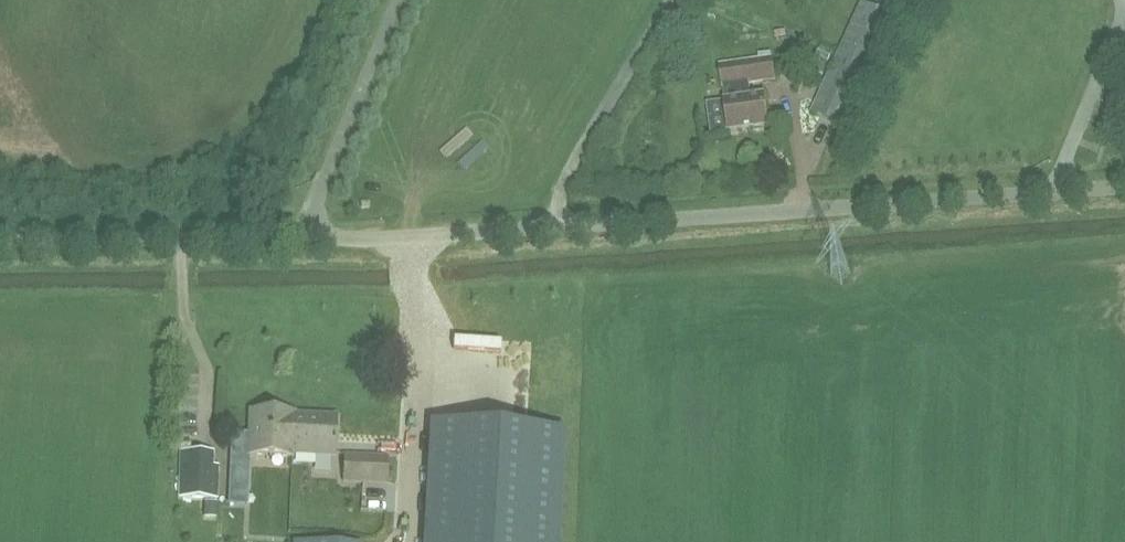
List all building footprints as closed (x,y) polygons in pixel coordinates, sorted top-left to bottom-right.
[(845,128),(895,19),(862,4),(811,112),(845,128)] [(765,96),(747,98),(745,84),(776,81),(773,59),(721,65),(724,87),(725,87),(727,100),(726,100),(729,132),(769,127),(765,96)] [(249,452),(292,454),(294,413),(294,410),(251,409),(249,452)] [(335,452),(336,414),(294,413),(292,454),(293,454),(293,450),(335,452)] [(559,433),(427,425),(420,541),(553,541),(559,433)] [(217,467),(209,467),(209,454),(182,453),(180,497),(216,499),(217,467)] [(389,457),(345,455),(344,483),(389,484),(389,457)] [(225,466),(225,485),(241,485),(241,466),(225,466)]
